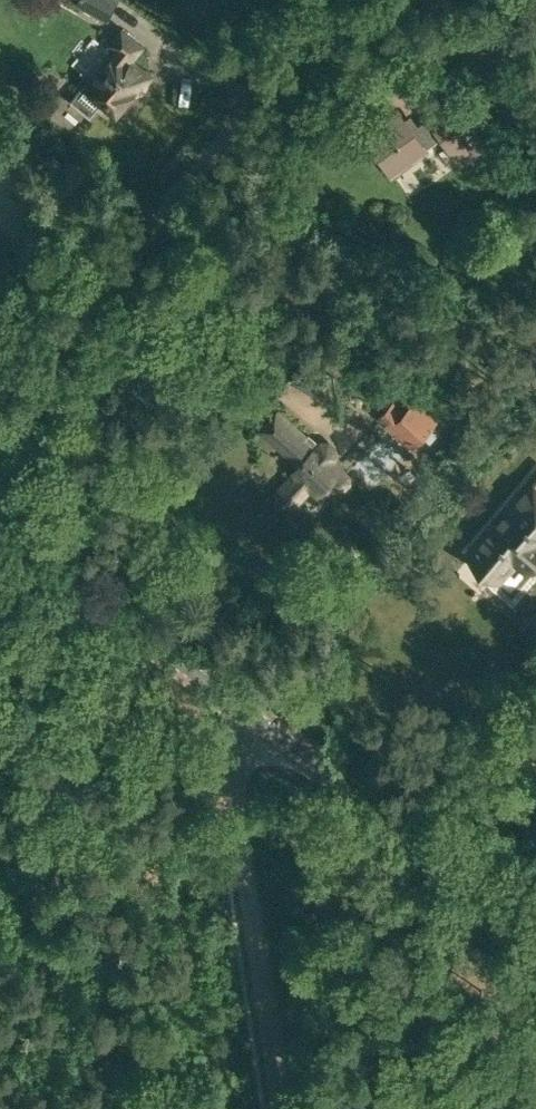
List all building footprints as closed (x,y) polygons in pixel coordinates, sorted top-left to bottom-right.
[(107,22),(118,0),(77,0),(75,5),(107,22)] [(113,55),(93,79),(89,76),(70,100),(90,117),(104,99),(118,111),(136,90),(139,92),(153,75),(133,58),(143,45),(122,28),(105,49),(113,55)] [(364,133),(391,172),(424,149),(442,136),(461,163),(492,141),(457,92),(427,114),(429,117),(411,130),(397,110),(364,133)] [(385,423),(412,450),(439,422),(416,400),(404,409),(394,401),(379,417),(385,423)] [(277,491),(293,506),(313,484),(320,491),(329,481),(337,489),(344,490),(352,483),(353,477),(341,467),(344,463),(337,457),(338,447),(328,439),(318,442),(281,408),(263,428),(301,463),(296,468),(297,470),(277,491)] [(458,562),(523,616),(535,600),(535,555),(532,551),(535,546),(535,488),(527,481),(458,562)]
